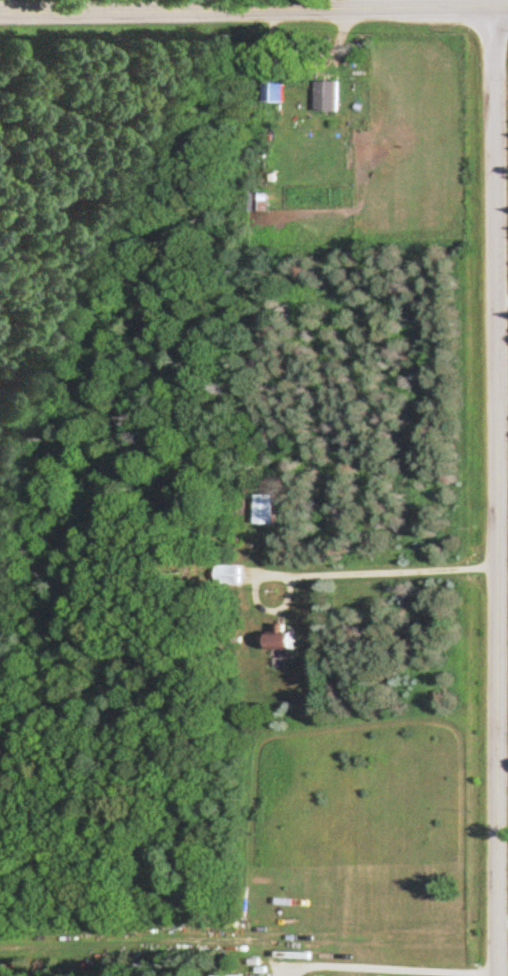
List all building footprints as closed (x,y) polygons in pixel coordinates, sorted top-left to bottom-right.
[(279,102),(279,79),(259,79),(259,102),(279,102)] [(311,81),(311,111),(336,111),(336,81),(311,81)] [(268,525),(268,494),(249,494),(249,525),(268,525)] [(236,585),(236,565),(210,565),(210,585),(236,585)] [(259,634),(259,648),(290,648),(290,634),(259,634)]
